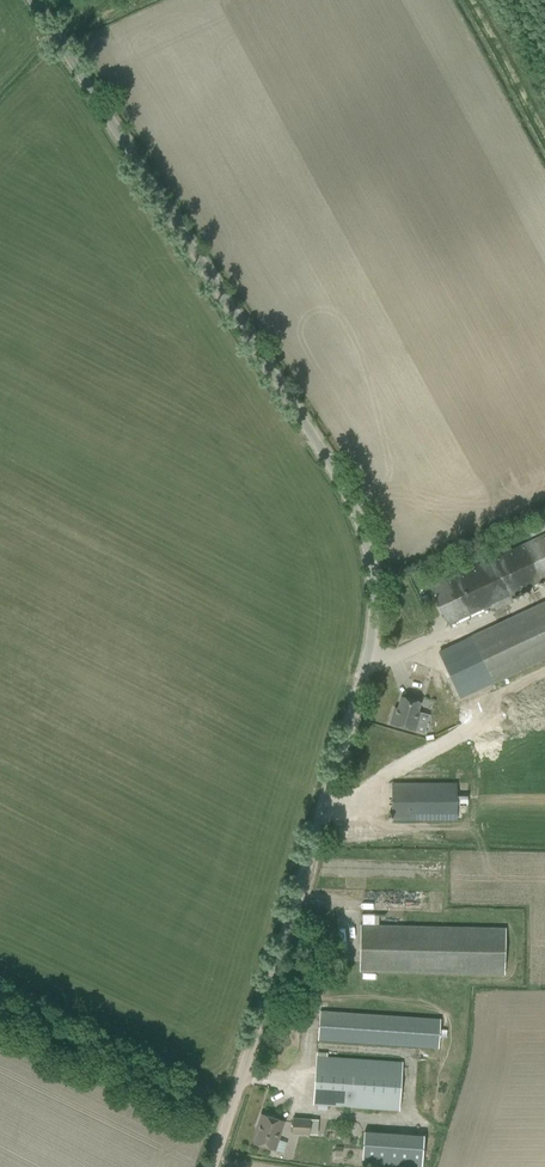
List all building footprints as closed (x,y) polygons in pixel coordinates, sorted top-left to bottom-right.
[(448,625),(544,579),(544,534),(430,587),(448,625)] [(491,684),(544,658),(544,603),(544,602),(469,637),(491,684)] [(393,714),(390,724),(415,731),(424,733),(427,724),(418,722),(415,721),(420,702),(401,696),(398,707),(396,715),(393,714)] [(393,820),(456,820),(456,784),(404,783),(392,783),(393,820)] [(359,971),(371,972),(503,974),(504,928),(412,926),(379,925),(379,914),(362,914),(362,925),(360,925),(359,971)] [(318,1040),(330,1040),(439,1047),(440,1019),(320,1011),(318,1040)] [(314,1104),(399,1110),(402,1062),(317,1056),(314,1104)] [(254,1143),(265,1147),(275,1150),(285,1121),(261,1113),(257,1124),(259,1125),(254,1143)] [(292,1133),(309,1134),(310,1119),(293,1118),(292,1133)] [(424,1136),(364,1132),(362,1166),(422,1166),(424,1136)]
